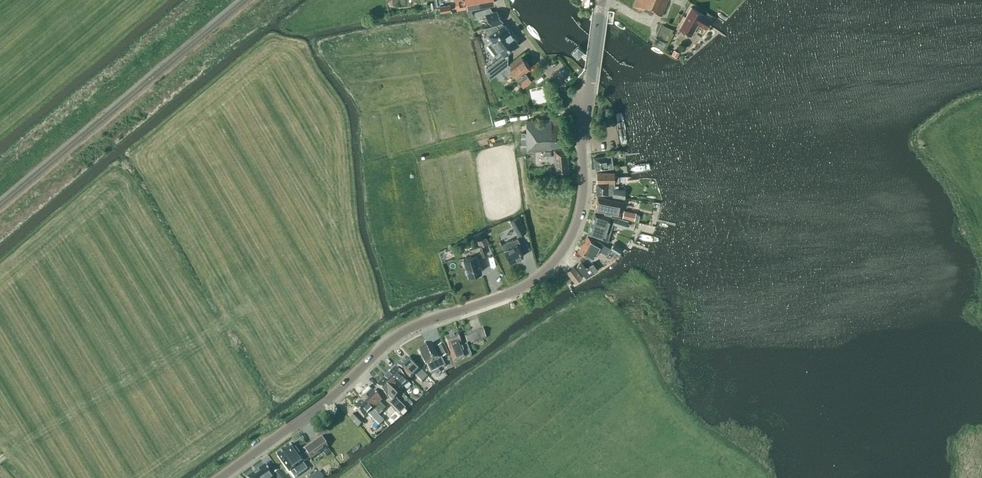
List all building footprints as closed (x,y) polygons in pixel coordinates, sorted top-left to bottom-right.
[(457,9),(467,7),(494,3),(494,0),(455,0),(457,9)] [(633,6),(653,14),(653,12),(661,15),(668,0),(635,0),(633,6)] [(441,6),(441,2),(432,3),(434,11),(434,14),(441,13),(441,12),(451,11),(449,5),(441,6)] [(492,11),(490,7),(474,11),(476,19),(486,16),(492,25),(502,21),(496,10),(492,11)] [(691,35),(698,23),(705,28),(711,18),(691,7),(684,18),(685,21),(681,29),(691,35)] [(681,14),(678,12),(672,23),(676,24),(681,14)] [(496,24),(484,28),(488,33),(488,34),(492,40),(487,43),(494,54),(499,50),(504,56),(508,53),(519,44),(503,23),(503,24),(502,23),(496,24)] [(572,52),(577,56),(582,51),(577,47),(572,52)] [(501,56),(486,67),(489,78),(507,65),(501,56)] [(509,73),(510,71),(512,70),(517,77),(515,78),(519,83),(528,77),(524,72),(530,67),(522,57),(510,67),(509,65),(500,71),(504,77),(509,73)] [(523,153),(542,151),(551,151),(551,148),(565,147),(563,123),(560,123),(559,117),(550,117),(551,119),(526,121),(527,132),(522,133),(523,153)] [(555,161),(555,162),(568,161),(566,149),(554,150),(554,155),(548,155),(549,161),(555,161)] [(594,158),(595,170),(613,167),(611,155),(594,158)] [(569,173),(568,161),(555,162),(556,174),(569,173)] [(615,172),(596,172),(596,194),(607,194),(613,194),(613,196),(625,198),(625,190),(618,189),(618,186),(614,186),(614,182),(615,182),(615,172)] [(623,202),(597,197),(595,211),(620,215),(623,202)] [(636,213),(624,210),(622,218),(634,221),(636,213)] [(618,223),(625,225),(626,219),(604,214),(594,211),(588,233),(597,236),(597,237),(607,240),(612,223),(617,225),(618,223)] [(510,220),(518,235),(526,231),(518,216),(512,219),(510,220)] [(598,249),(607,255),(610,249),(601,244),(601,243),(587,235),(578,252),(592,260),(598,249)] [(517,244),(520,242),(517,238),(511,241),(511,240),(501,245),(504,250),(511,263),(523,256),(517,244)] [(622,248),(614,243),(610,248),(618,254),(622,248)] [(482,271),(478,257),(484,256),(481,246),(469,249),(471,256),(463,259),(468,276),(482,271)] [(578,265),(576,267),(586,277),(598,270),(593,263),(586,268),(585,267),(581,260),(578,265)] [(582,277),(573,266),(566,272),(575,283),(582,277)] [(472,343),(485,338),(482,329),(464,335),(466,341),(470,340),(472,343)] [(456,335),(445,339),(454,363),(471,357),(467,345),(461,347),(456,335)] [(437,347),(442,358),(449,355),(443,344),(437,347)] [(431,345),(418,351),(426,366),(427,365),(431,374),(445,367),(441,358),(438,359),(431,345)] [(419,371),(406,358),(397,367),(400,369),(410,380),(415,375),(422,383),(428,377),(420,370),(419,371)] [(399,391),(408,383),(408,382),(410,380),(400,369),(397,371),(395,369),(386,378),(399,391)] [(386,397),(388,395),(394,400),(401,393),(399,391),(386,378),(377,387),(386,397)] [(385,409),(380,403),(381,401),(372,392),(363,400),(378,416),(385,409)] [(384,421),(378,416),(363,400),(354,409),(364,419),(368,415),(379,426),(384,421)] [(394,400),(389,404),(399,414),(403,410),(394,400)] [(389,404),(385,409),(395,418),(399,415),(399,414),(389,404)] [(350,419),(358,428),(364,422),(356,414),(350,419)] [(292,445),(277,456),(289,473),(303,463),(310,458),(311,460),(327,447),(320,437),(303,449),(306,454),(300,458),(298,455),(299,454),(292,445)] [(265,466),(255,473),(258,477),(273,477),(265,466)]
